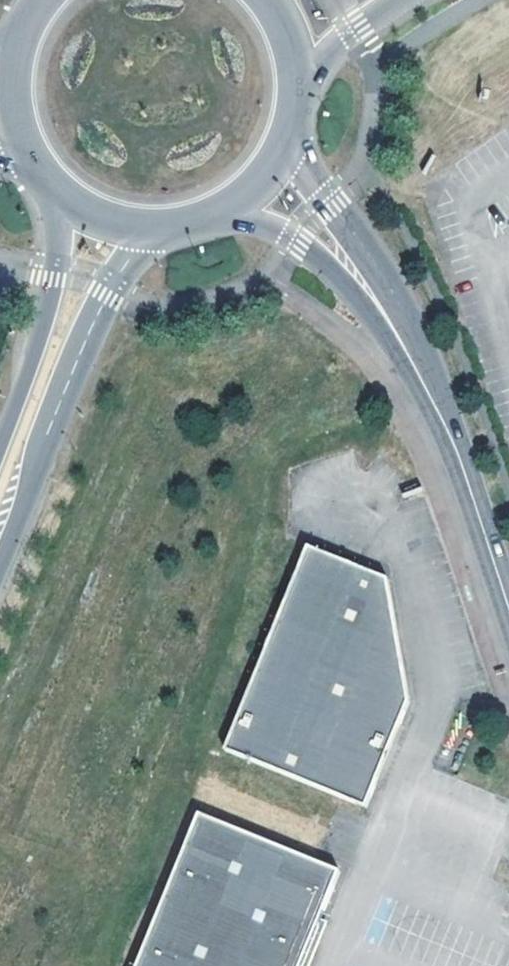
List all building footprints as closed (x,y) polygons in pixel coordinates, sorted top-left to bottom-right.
[(372,806),(374,800),(396,746),(415,699),(394,577),(313,545),(303,572),(231,749),(372,806)] [(143,965),(307,965),(315,945),(346,870),(207,814),(205,813),(143,965)]
